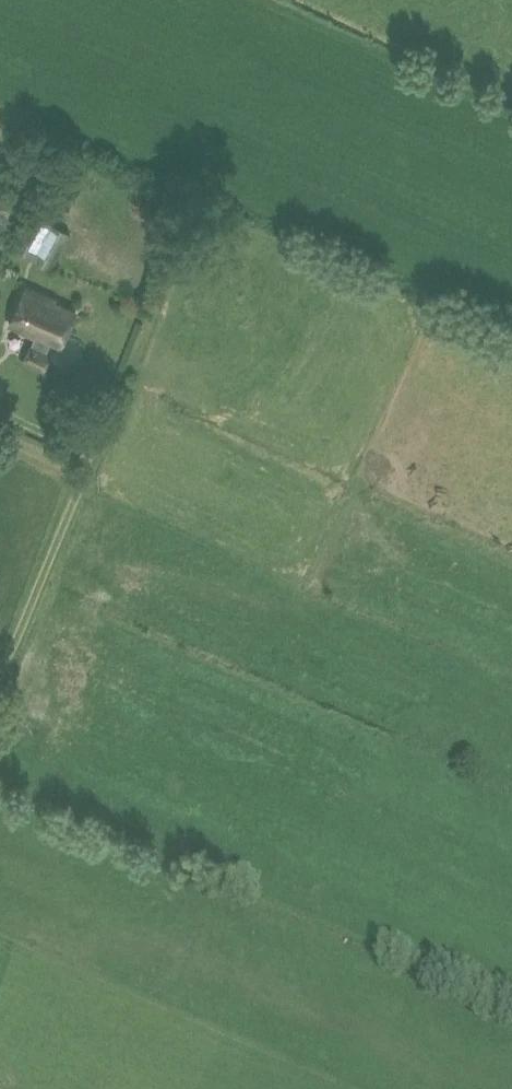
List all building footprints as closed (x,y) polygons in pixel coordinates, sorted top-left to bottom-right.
[(13,247),(51,268),(71,232),(33,211),(13,247)] [(29,341),(21,361),(45,371),(52,353),(47,350),(52,340),(60,344),(75,309),(53,299),(55,297),(27,285),(10,324),(35,335),(32,343),(29,341)]
